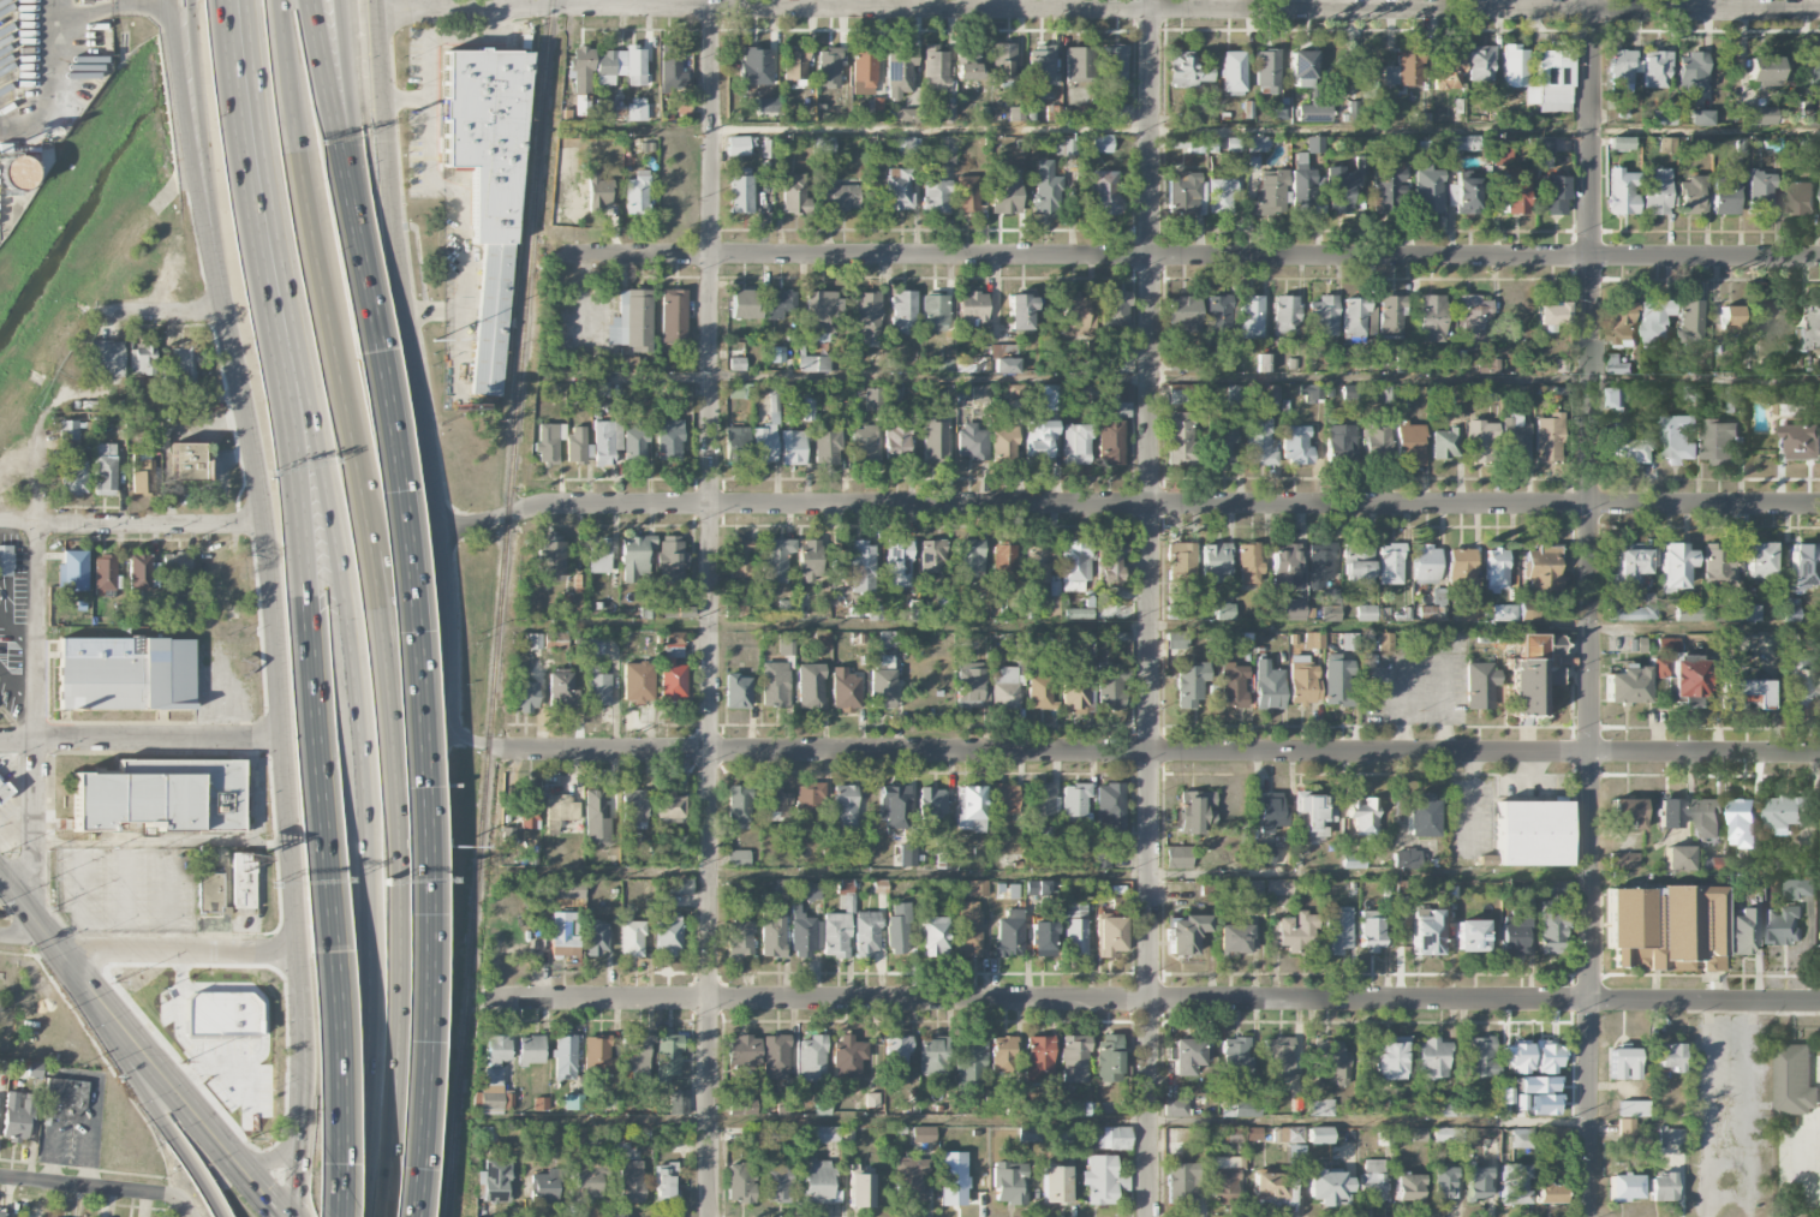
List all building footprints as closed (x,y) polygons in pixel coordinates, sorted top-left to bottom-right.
[(1014,80),(1015,44),(993,43),(991,79),(1014,80)] [(661,89),(686,88),(685,72),(681,72),(680,44),(660,45),(661,89)] [(925,91),(952,90),(952,81),(949,81),(947,52),(939,52),(938,44),(923,45),(925,91)] [(1503,87),(1526,87),(1525,44),(1503,45),(1503,87)] [(1127,46),(1103,45),(1102,82),(1126,83),(1127,46)] [(1383,67),(1384,86),(1423,85),(1422,45),(1397,45),(1398,66),(1383,67)] [(1469,82),(1494,81),(1493,45),(1468,46),(1469,82)] [(1434,90),(1462,90),(1464,46),(1435,46),(1434,90)] [(597,86),(615,85),(614,76),(627,76),(627,86),(652,86),(651,73),(646,73),(646,47),(626,47),(626,52),(596,53),(597,86)] [(1059,87),(1059,74),(1054,74),(1054,47),(1028,47),(1029,85),(1038,85),(1038,88),(1059,87)] [(1066,82),(1091,82),(1091,47),(1065,48),(1066,82)] [(591,48),(568,48),(569,79),(573,79),(574,94),(592,94),(591,48)] [(816,49),(817,87),(841,87),(840,48),(816,49)] [(521,53),(446,49),(442,166),(473,167),(470,244),(480,244),(473,395),(507,397),(521,53)] [(741,85),(772,85),(772,49),(741,49),(741,85)] [(911,92),(909,49),(886,50),(887,99),(900,99),(900,93),(911,92)] [(980,80),(980,49),(963,49),(963,62),(956,62),(957,81),(980,80)] [(853,50),(852,95),(875,95),(876,50),(853,50)] [(1279,50),(1256,51),(1256,94),(1279,93),(1279,50)] [(1539,113),(1571,112),(1570,50),(1536,51),(1537,87),(1526,87),(1526,103),(1539,103),(1539,113)] [(1608,83),(1633,84),(1634,50),(1609,50),(1608,83)] [(1315,51),(1291,51),(1291,87),(1314,88),(1315,51)] [(807,53),(785,52),(784,80),(806,80),(807,53)] [(1213,82),(1213,65),(1195,65),(1195,52),(1169,52),(1169,87),(1198,88),(1198,82),(1213,82)] [(1668,52),(1643,52),(1643,88),(1668,88),(1668,52)] [(1811,52),(1812,93),(1819,93),(1819,52),(1811,52)] [(1679,92),(1707,92),(1706,53),(1678,54),(1679,92)] [(1747,82),(1786,80),(1785,56),(1746,58),(1747,82)] [(758,113),(775,113),(774,98),(758,98),(758,113)] [(611,122),(611,101),(596,101),(595,121),(611,122)] [(1800,116),(1810,117),(1811,101),(1801,101),(1800,116)] [(945,123),(955,123),(955,102),(945,102),(945,123)] [(1297,105),(1297,123),(1332,122),(1331,104),(1297,105)] [(646,121),(646,105),(626,105),(627,122),(646,121)] [(1288,105),(1272,105),(1273,120),(1288,120),(1288,105)] [(1747,108),(1747,125),(1776,125),(1776,107),(1747,108)] [(1712,111),(1691,111),(1691,126),(1713,126),(1712,111)] [(1479,152),(1479,137),(1450,136),(1450,151),(1479,152)] [(1513,137),(1494,136),(1493,165),(1512,165),(1513,137)] [(727,155),(751,155),(751,137),(727,137),(727,155)] [(1267,137),(1247,137),(1247,152),(1268,152),(1267,137)] [(1553,157),(1552,137),(1537,137),(1537,157),(1553,157)] [(1632,137),(1608,137),(1608,150),(1632,151),(1632,137)] [(834,154),(834,139),(818,138),(818,153),(834,154)] [(1074,139),(1056,139),(1056,155),(1075,155),(1074,139)] [(1112,153),(1112,145),(1093,145),(1093,153),(1112,153)] [(1305,153),(1292,153),(1293,213),(1314,213),(1313,170),(1305,170),(1305,153)] [(1373,211),(1396,212),(1396,197),(1403,198),(1404,163),(1388,163),(1388,155),(1375,154),(1373,211)] [(16,155),(11,156),(7,157),(4,160),(1,163),(0,168),(0,175),(1,180),(4,184),(7,186),(11,187),(14,189),(19,189),(23,187),(26,186),(29,183),(31,180),(32,177),(34,172),(32,168),(31,165),(29,161),(26,159),(23,156),(19,155),(16,155)] [(1327,167),(1327,214),(1351,214),(1351,190),(1359,190),(1359,175),(1367,175),(1367,156),(1355,156),(1355,174),(1344,174),(1344,167),(1327,167)] [(1441,170),(1429,170),(1429,164),(1415,164),(1415,213),(1441,213),(1441,170)] [(1639,173),(1622,173),(1622,168),(1609,167),(1608,214),(1636,215),(1637,186),(1639,186),(1639,173)] [(753,213),(752,168),(730,168),(730,213),(753,213)] [(886,209),(913,210),(914,194),(909,194),(910,169),(888,168),(886,209)] [(991,214),(1021,213),(1020,169),(990,170),(991,214)] [(1255,214),(1286,215),(1288,170),(1270,169),(1270,176),(1256,176),(1255,214)] [(1643,176),(1643,215),(1667,215),(1666,169),(1651,169),(1652,176),(1643,176)] [(625,214),(648,214),(647,170),(634,170),(635,180),(625,180),(625,214)] [(1119,215),(1120,171),(1089,171),(1089,208),(1097,208),(1097,215),(1119,215)] [(598,180),(598,172),(588,172),(589,214),(604,213),(604,205),(611,205),(611,180),(598,180)] [(1034,214),(1059,215),(1060,178),(1052,177),(1052,173),(1035,172),(1034,214)] [(1202,214),(1202,172),(1168,173),(1169,215),(1202,214)] [(1748,172),(1747,212),(1773,213),(1774,172),(1748,172)] [(783,213),(804,214),(804,173),(783,173),(783,213)] [(978,212),(977,176),(955,177),(956,212),(978,212)] [(1566,177),(1541,176),(1540,214),(1566,214),(1566,177)] [(950,178),(924,177),(923,211),(949,212),(950,178)] [(1478,214),(1477,178),(1454,178),(1454,215),(1478,214)] [(1525,214),(1525,178),(1502,178),(1502,214),(1525,214)] [(1680,214),(1707,214),(1707,178),(1681,178),(1680,214)] [(1235,179),(1207,179),(1208,216),(1235,215),(1235,179)] [(1712,215),(1737,215),(1738,181),(1712,180),(1712,215)] [(1813,182),(1785,182),(1785,215),(1813,215),(1813,182)] [(859,185),(822,186),(823,210),(859,209),(859,185)] [(619,289),(618,317),(607,316),(607,345),(629,345),(628,352),(650,352),(652,290),(619,289)] [(662,343),(687,343),(686,289),(661,290),(662,343)] [(758,319),(759,290),(731,290),(730,318),(758,319)] [(784,319),(784,313),(795,313),(794,290),(768,291),(768,320),(784,319)] [(805,339),(824,340),(824,333),(836,333),(837,292),(806,291),(805,339)] [(915,334),(915,291),(891,291),(891,334),(915,334)] [(1062,335),(1091,336),(1091,297),(1078,297),(1078,292),(1062,291),(1062,335)] [(1128,326),(1127,291),(1100,292),(1101,327),(1128,326)] [(958,292),(959,322),(987,321),(986,292),(958,292)] [(853,345),(879,345),(880,294),(854,293),(853,345)] [(948,295),(923,295),(922,329),(947,330),(948,295)] [(1009,330),(1033,330),(1033,295),(1008,296),(1009,330)] [(1208,346),(1235,345),(1234,295),(1206,296),(1208,346)] [(1445,295),(1417,295),(1419,342),(1446,341),(1445,295)] [(1457,295),(1458,341),(1474,341),(1475,350),(1491,350),(1490,300),(1481,300),(1481,295),(1457,295)] [(1241,339),(1263,339),(1262,296),(1240,296),(1241,339)] [(1299,296),(1274,296),(1274,334),(1299,334),(1299,296)] [(1338,336),(1338,296),(1318,296),(1318,302),(1310,302),(1310,336),(1338,336)] [(1380,296),(1379,339),(1401,339),(1401,317),(1405,317),(1406,296),(1380,296)] [(1169,297),(1168,331),(1199,332),(1200,297),(1169,297)] [(1343,337),(1367,337),(1368,299),(1344,299),(1343,337)] [(1675,315),(1675,300),(1641,301),(1642,348),(1656,347),(1656,341),(1666,341),(1666,315),(1675,315)] [(1703,300),(1679,300),(1680,343),(1703,343),(1703,300)] [(1609,344),(1634,344),(1635,301),(1610,301),(1609,344)] [(1538,305),(1538,333),(1553,333),(1553,325),(1568,325),(1568,304),(1538,305)] [(1741,306),(1721,307),(1722,331),(1741,330),(1741,306)] [(1810,306),(1810,327),(1798,328),(1798,349),(1819,348),(1819,306),(1810,306)] [(1376,331),(1377,308),(1370,308),(1369,331),(1376,331)] [(90,340),(91,383),(107,383),(107,374),(111,374),(111,377),(125,376),(124,341),(107,342),(107,340),(90,340)] [(143,345),(142,347),(135,347),(135,371),(143,371),(143,375),(155,375),(155,345),(143,345)] [(179,345),(179,348),(172,348),(172,365),(184,365),(184,382),(193,382),(193,345),(179,345)] [(785,347),(770,347),(770,363),(785,363),(785,347)] [(1074,366),(1089,365),(1088,354),(1074,355),(1074,366)] [(829,356),(798,357),(798,372),(830,372),(829,356)] [(1018,356),(994,356),(994,374),(1018,374),(1018,356)] [(745,371),(745,358),(729,357),(729,370),(745,371)] [(952,372),(953,360),(940,359),(939,371),(952,372)] [(1499,361),(1478,361),(1478,373),(1499,374),(1499,361)] [(729,399),(751,399),(751,384),(729,384),(729,399)] [(1168,384),(1168,404),(1208,405),(1208,385),(1168,384)] [(563,385),(551,385),(550,394),(563,395),(563,385)] [(1061,410),(1060,385),(1044,386),(1045,410),(1061,410)] [(1280,385),(1259,386),(1260,402),(1281,401),(1280,385)] [(1322,385),(1302,385),(1303,403),(1322,402),(1322,385)] [(986,401),(986,386),(971,386),(972,401),(986,401)] [(1113,412),(1131,412),(1131,386),(1113,386),(1113,412)] [(1229,386),(1228,404),(1246,404),(1247,386),(1229,386)] [(1727,396),(1739,396),(1739,387),(1727,386),(1727,396)] [(190,390),(193,412),(208,410),(204,388),(190,390)] [(866,410),(881,410),(881,388),(865,389),(866,410)] [(1608,408),(1626,408),(1626,389),(1608,388),(1608,408)] [(751,427),(752,462),(776,461),(775,426),(779,425),(778,391),(773,391),(773,395),(769,396),(769,426),(751,427)] [(1168,465),(1193,465),(1191,412),(1166,413),(1168,465)] [(1501,417),(1501,452),(1515,452),(1515,459),(1526,459),(1527,424),(1521,423),(1521,413),(1510,412),(1510,418),(1501,417)] [(1558,412),(1549,412),(1549,418),(1535,418),(1536,464),(1560,464),(1558,412)] [(1694,415),(1662,415),(1661,465),(1684,466),(1684,459),(1697,459),(1698,443),(1693,443),(1694,415)] [(1054,421),(1040,421),(1040,417),(1025,417),(1026,465),(1049,465),(1048,440),(1055,440),(1054,421)] [(1271,418),(1246,418),(1247,466),(1277,465),(1277,439),(1272,439),(1271,418)] [(682,421),(657,420),(657,459),(681,459),(682,421)] [(1738,464),(1739,421),(1705,420),(1704,463),(1738,464)] [(78,421),(58,421),(58,441),(78,440),(78,421)] [(594,422),(595,465),(615,465),(614,441),(622,441),(621,421),(594,422)] [(1122,466),(1123,421),(1098,421),(1097,465),(1122,466)] [(1466,462),(1496,462),(1497,422),(1466,421),(1466,462)] [(947,465),(947,422),(923,422),(923,465),(947,465)] [(911,458),(910,423),(884,424),(885,459),(911,458)] [(960,459),(987,458),(987,430),(977,430),(977,423),(959,423),(960,459)] [(1236,424),(1214,423),(1213,464),(1236,465),(1236,424)] [(565,424),(536,424),(537,465),(558,464),(558,440),(565,440),(565,424)] [(841,464),(840,424),(814,425),(815,465),(841,464)] [(1088,424),(1061,425),(1063,465),(1090,465),(1088,424)] [(1396,424),(1396,465),(1425,466),(1425,424),(1396,424)] [(1357,425),(1327,425),(1326,464),(1356,465),(1357,425)] [(1819,459),(1819,425),(1787,425),(1787,450),(1793,450),(1793,460),(1819,459)] [(1283,463),(1313,463),(1313,447),(1309,447),(1309,426),(1282,427),(1283,463)] [(568,462),(593,462),(593,446),(586,446),(586,427),(567,427),(568,462)] [(726,462),(748,462),(747,427),(725,428),(726,462)] [(852,427),(853,464),(877,464),(876,427),(852,427)] [(624,463),(646,463),(646,428),(624,428),(624,463)] [(1017,464),(1016,428),(992,429),(993,465),(1017,464)] [(1432,430),(1433,458),(1459,458),(1459,430),(1432,430)] [(805,431),(780,431),(780,466),(805,465),(805,431)] [(1385,453),(1389,437),(1376,434),(1373,451),(1385,453)] [(1646,440),(1615,439),(1615,462),(1646,462),(1646,440)] [(172,478),(206,479),(206,460),(201,460),(201,443),(173,443),(172,478)] [(115,496),(116,444),(94,444),(94,495),(115,496)] [(153,453),(131,454),(132,494),(154,494),(153,453)] [(88,494),(87,461),(60,461),(61,495),(88,494)] [(538,579),(564,580),(564,536),(538,536),(538,579)] [(687,551),(681,552),(681,536),(659,536),(661,595),(688,594),(687,551)] [(622,583),(635,583),(635,576),(647,576),(647,550),(656,549),(656,537),(621,537),(622,583)] [(589,573),(610,573),(609,538),(598,538),(599,541),(588,541),(589,573)] [(728,577),(751,578),(752,539),(729,538),(728,577)] [(788,553),(796,553),(796,540),(763,539),(763,582),(788,583),(788,553)] [(911,540),(886,539),(885,587),(910,587),(911,540)] [(821,540),(799,540),(799,577),(820,577),(821,540)] [(944,540),(920,541),(921,575),(945,575),(944,540)] [(956,540),(955,583),(982,584),(983,540),(956,540)] [(1091,581),(1090,540),(1061,541),(1063,592),(1078,592),(1078,581),(1091,581)] [(1127,557),(1127,540),(1099,541),(1100,584),(1124,584),(1123,557),(1127,557)] [(851,542),(852,593),(875,592),(874,541),(851,542)] [(1026,582),(1049,583),(1050,541),(1027,541),(1026,582)] [(1196,543),(1169,542),(1168,591),(1188,591),(1188,576),(1195,576),(1196,543)] [(1773,574),(1772,558),(1778,558),(1778,542),(1746,543),(1746,574),(1773,574)] [(1308,543),(1309,562),(1314,562),(1314,579),(1335,578),(1334,543),(1308,543)] [(1685,543),(1660,543),(1660,593),(1674,593),(1674,588),(1687,589),(1687,568),(1694,568),(1694,550),(1685,550),(1685,543)] [(1017,545),(994,544),(993,578),(1015,579),(1017,545)] [(1228,583),(1229,545),(1202,544),(1202,583),(1228,583)] [(1262,574),(1262,544),(1238,544),(1239,584),(1257,583),(1257,574),(1262,574)] [(1378,584),(1403,585),(1404,545),(1379,544),(1378,584)] [(1638,584),(1637,574),(1647,574),(1646,544),(1615,545),(1616,584),(1638,584)] [(1790,544),(1789,586),(1815,586),(1816,566),(1819,566),(1819,544),(1790,544)] [(12,577),(12,569),(13,569),(13,553),(12,553),(12,545),(0,545),(0,577),(12,577)] [(1273,545),(1273,589),(1306,589),(1307,546),(1273,545)] [(1733,545),(1704,545),(1703,583),(1732,584),(1733,545)] [(1440,547),(1414,546),(1413,584),(1439,584),(1440,547)] [(1524,550),(1523,579),(1529,580),(1529,591),(1559,592),(1560,547),(1534,546),(1534,551),(1524,550)] [(1473,548),(1448,549),(1449,592),(1474,592),(1473,548)] [(1507,592),(1508,549),(1486,549),(1486,592),(1507,592)] [(87,551),(62,551),(62,565),(57,565),(57,591),(87,591),(87,551)] [(163,553),(163,577),(190,577),(190,554),(163,553)] [(115,555),(94,555),(94,591),(116,590),(115,555)] [(129,555),(129,591),(150,590),(149,555),(129,555)] [(1345,585),(1372,585),(1372,557),(1346,557),(1345,585)] [(584,575),(574,575),(574,593),(584,593),(584,575)] [(1321,621),(1339,621),(1339,592),(1326,592),(1326,605),(1321,605),(1321,621)] [(1782,621),(1800,622),(1800,599),(1783,598),(1782,621)] [(1271,620),(1305,621),(1305,599),(1272,599),(1271,620)] [(918,620),(917,603),(908,603),(909,621),(918,620)] [(1234,620),(1234,604),(1215,603),(1215,620),(1234,620)] [(1129,620),(1129,604),(1102,605),(1102,621),(1129,620)] [(1166,620),(1185,620),(1184,604),(1166,605),(1166,620)] [(882,605),(868,605),(869,620),(882,620),(882,605)] [(1376,621),(1376,605),(1357,606),(1357,621),(1376,621)] [(1517,621),(1516,605),(1492,606),(1493,621),(1517,621)] [(1743,621),(1760,621),(1760,605),(1743,605),(1743,621)] [(1480,606),(1455,606),(1455,621),(1480,621),(1480,606)] [(692,607),(663,608),(663,619),(693,618),(692,607)] [(1447,619),(1447,607),(1430,607),(1430,619),(1447,619)] [(1608,619),(1656,620),(1656,609),(1608,608),(1608,619)] [(1065,609),(1065,619),(1093,619),(1093,609),(1065,609)] [(830,647),(830,632),(815,631),(814,646),(830,647)] [(1166,648),(1185,647),(1184,631),(1165,631),(1166,648)] [(686,665),(673,665),(673,658),(683,658),(683,633),(662,632),(661,700),(686,701),(686,665)] [(899,632),(880,632),(880,647),(899,647),(899,632)] [(567,633),(545,633),(544,646),(567,647),(567,633)] [(779,655),(794,655),(794,633),(779,633),(779,655)] [(1325,633),(1305,633),(1305,649),(1324,649),(1325,633)] [(1377,653),(1394,652),(1393,633),(1377,634),(1377,653)] [(527,649),(542,649),(542,634),(526,634),(527,649)] [(1342,650),(1350,651),(1351,634),(1342,634),(1342,650)] [(1517,635),(1517,659),(1511,659),(1512,715),(1544,715),(1544,685),(1557,685),(1556,655),(1559,655),(1559,634),(1517,635)] [(193,639),(58,638),(58,709),(193,710),(193,639)] [(591,658),(603,658),(603,638),(591,639),(591,658)] [(1325,706),(1353,706),(1352,660),(1340,660),(1340,654),(1325,654),(1325,706)] [(1678,707),(1696,707),(1696,697),(1703,697),(1702,655),(1669,656),(1670,697),(1678,697),(1678,707)] [(1289,703),(1319,704),(1320,666),(1308,665),(1308,656),(1290,656),(1289,703)] [(1650,678),(1667,679),(1668,657),(1651,656),(1650,678)] [(1284,709),(1284,670),(1269,670),(1269,659),(1255,659),(1255,710),(1284,709)] [(624,662),(623,702),(653,703),(654,663),(624,662)] [(790,708),(788,662),(762,663),(763,708),(790,708)] [(987,663),(957,663),(956,707),(986,708),(987,663)] [(1062,714),(1088,715),(1089,664),(1063,663),(1062,714)] [(1493,685),(1499,685),(1499,664),(1466,663),(1465,709),(1492,709),(1493,685)] [(823,709),(823,664),(797,665),(797,709),(823,709)] [(1177,709),(1196,708),(1196,699),(1203,699),(1202,680),(1208,680),(1208,664),(1176,665),(1177,709)] [(1246,664),(1221,665),(1222,708),(1246,707),(1246,664)] [(1647,703),(1647,667),(1631,667),(1631,664),(1619,664),(1619,674),(1605,674),(1605,703),(1647,703)] [(588,706),(610,706),(611,674),(596,674),(596,665),(589,665),(588,706)] [(1097,667),(1098,709),(1126,709),(1125,666),(1097,667)] [(832,711),(859,710),(859,675),(847,675),(846,667),(831,667),(832,711)] [(1019,709),(1018,667),(1000,667),(1000,676),(991,676),(992,709),(1019,709)] [(868,708),(894,709),(895,668),(869,668),(868,708)] [(577,707),(577,689),(573,689),(572,672),(549,672),(549,708),(577,707)] [(725,708),(751,709),(751,675),(725,675),(725,708)] [(1028,709),(1052,709),(1051,677),(1028,677),(1028,709)] [(1721,709),(1737,709),(1737,702),(1755,702),(1755,709),(1770,709),(1770,680),(1722,680),(1721,709)] [(537,711),(538,683),(516,683),(515,711),(537,711)] [(243,760),(119,760),(119,775),(73,775),(73,831),(109,831),(109,822),(143,822),(143,828),(156,828),(156,831),(243,831),(243,760)] [(10,793),(0,782),(0,802),(10,793)] [(824,783),(797,784),(797,827),(824,827),(824,783)] [(1018,814),(1018,785),(994,784),(993,813),(1018,814)] [(1052,817),(1053,784),(1029,784),(1029,817),(1052,817)] [(1091,784),(1062,785),(1062,817),(1086,816),(1086,797),(1091,797),(1091,784)] [(1095,785),(1096,828),(1123,828),(1122,784),(1095,785)] [(728,823),(750,824),(750,786),(729,786),(728,823)] [(856,786),(833,786),(834,835),(857,834),(856,786)] [(909,787),(880,786),(879,821),(886,821),(885,828),(908,829),(909,787)] [(983,786),(958,786),(958,831),(982,831),(983,786)] [(790,793),(781,792),(781,788),(762,787),(761,812),(790,813),(790,793)] [(520,829),(540,829),(539,788),(519,789),(520,829)] [(947,788),(919,788),(920,818),(947,818),(947,788)] [(585,790),(586,836),(605,835),(604,790),(585,790)] [(646,790),(622,790),(622,828),(645,829),(646,790)] [(1207,835),(1208,811),(1213,811),(1214,792),(1179,791),(1177,834),(1207,835)] [(1282,792),(1259,793),(1260,832),(1288,831),(1287,806),(1282,807),(1282,792)] [(1335,822),(1335,794),(1295,794),(1295,813),(1303,813),(1303,824),(1298,824),(1298,837),(1328,837),(1327,822),(1335,822)] [(545,795),(546,835),(560,835),(559,821),(579,821),(579,802),(570,803),(569,795),(545,795)] [(657,822),(685,822),(686,797),(657,796),(657,822)] [(1406,836),(1436,837),(1436,796),(1414,796),(1414,801),(1406,801),(1406,836)] [(1766,835),(1791,835),(1791,824),(1804,824),(1804,796),(1767,796),(1766,835)] [(1377,836),(1378,799),(1349,798),(1348,818),(1356,819),(1355,835),(1377,836)] [(1721,799),(1695,798),(1694,840),(1720,840),(1721,799)] [(1612,800),(1612,824),(1631,824),(1631,830),(1643,830),(1643,799),(1612,800)] [(1680,828),(1680,816),(1687,816),(1687,799),(1658,799),(1658,828),(1680,828)] [(1756,799),(1730,799),(1729,839),(1738,839),(1738,848),(1755,848),(1756,799)] [(1567,866),(1567,801),(1495,801),(1495,866),(1567,866)] [(502,844),(515,845),(515,828),(503,828),(502,844)] [(1254,867),(1274,866),(1274,843),(1254,843),(1254,867)] [(917,867),(918,845),(900,845),(900,866),(917,867)] [(1192,869),(1192,846),(1165,847),(1166,869),(1192,869)] [(1692,846),(1666,846),(1666,871),(1693,871),(1692,846)] [(1393,850),(1394,869),(1421,868),(1420,849),(1393,850)] [(751,867),(750,850),(727,851),(727,868),(751,867)] [(1638,852),(1609,853),(1610,870),(1639,869),(1638,852)] [(1365,854),(1343,855),(1344,868),(1365,868),(1365,854)] [(256,866),(241,866),(241,857),(232,857),(232,908),(234,908),(234,913),(256,913),(256,866)] [(223,873),(198,873),(198,911),(219,912),(219,907),(222,907),(223,873)] [(672,894),(692,894),(692,878),(672,878),(672,894)] [(776,899),(789,900),(790,880),(776,879),(776,899)] [(854,880),(838,879),(838,894),(854,894),(854,880)] [(1264,895),(1293,896),(1293,880),(1265,879),(1264,895)] [(1815,879),(1784,879),(1785,898),(1815,897),(1815,879)] [(1260,896),(1260,880),(1243,880),(1243,897),(1260,896)] [(1395,896),(1406,896),(1406,882),(1395,882),(1395,896)] [(820,884),(801,884),(802,900),(820,900),(820,884)] [(555,899),(584,899),(584,886),(555,886),(555,899)] [(1608,887),(1608,969),(1693,969),(1693,960),(1701,960),(1701,971),(1724,971),(1724,887),(1608,887)] [(855,911),(854,895),(838,896),(839,912),(855,911)] [(982,954),(980,901),(956,902),(957,955),(982,954)] [(1563,914),(1553,914),(1552,901),(1537,901),(1539,954),(1565,953),(1563,914)] [(1088,956),(1087,903),(1063,903),(1064,956),(1088,956)] [(792,959),(811,958),(811,951),(822,950),(821,920),(801,920),(801,905),(791,906),(792,959)] [(1766,944),(1800,944),(1800,905),(1783,905),(1783,912),(1766,912),(1766,944)] [(1325,912),(1326,953),(1351,952),(1350,907),(1336,907),(1336,912),(1325,912)] [(1756,908),(1739,908),(1739,915),(1730,915),(1730,954),(1755,955),(1756,908)] [(762,957),(785,957),(784,909),(761,910),(762,957)] [(1024,957),(1024,910),(1007,911),(1007,918),(993,918),(994,958),(1024,957)] [(1439,910),(1426,910),(1426,916),(1413,916),(1413,955),(1438,956),(1439,910)] [(1507,917),(1500,916),(1499,954),(1527,955),(1528,910),(1508,910),(1507,917)] [(1360,911),(1359,950),(1384,950),(1385,918),(1377,918),(1377,911),(1360,911)] [(880,956),(879,912),(855,912),(855,956),(880,956)] [(1278,917),(1278,946),(1287,946),(1287,953),(1314,954),(1315,913),(1295,912),(1295,918),(1278,917)] [(850,957),(849,913),(822,914),(824,958),(850,957)] [(1196,955),(1196,933),(1209,932),(1208,915),(1181,916),(1181,920),(1168,920),(1169,956),(1196,955)] [(551,916),(550,956),(577,956),(578,937),(570,937),(571,916),(551,916)] [(682,917),(657,916),(657,955),(681,956),(682,917)] [(887,916),(888,956),(908,956),(907,916),(887,916)] [(729,958),(753,957),(752,917),(728,917),(729,958)] [(945,956),(945,917),(920,917),(921,957),(945,956)] [(1123,917),(1097,918),(1097,956),(1124,956),(1123,917)] [(1455,952),(1484,951),(1484,920),(1455,920),(1455,952)] [(643,921),(620,922),(621,956),(644,956),(643,921)] [(1031,957),(1055,956),(1054,922),(1031,922),(1031,957)] [(607,924),(586,923),(586,953),(607,954),(607,924)] [(1218,953),(1250,954),(1251,925),(1218,924),(1218,953)] [(184,1034),(258,1034),(257,1002),(249,992),(192,992),(184,1002),(184,1034)] [(656,1086),(669,1086),(669,1076),(679,1076),(680,1035),(669,1034),(669,1029),(657,1029),(656,1086)] [(860,1060),(867,1059),(867,1042),(853,1042),(853,1034),(833,1035),(834,1077),(860,1077),(860,1060)] [(1121,1035),(1097,1034),(1096,1082),(1121,1082),(1121,1035)] [(622,1036),(623,1075),(649,1074),(648,1035),(622,1036)] [(798,1074),(807,1074),(807,1081),(826,1080),(824,1035),(808,1035),(809,1040),(797,1040),(798,1074)] [(1088,1035),(1061,1036),(1062,1083),(1088,1082),(1088,1035)] [(473,1114),(503,1115),(503,1111),(513,1111),(513,1094),(501,1093),(501,1061),(508,1061),(509,1036),(486,1036),(485,1093),(473,1092),(473,1114)] [(544,1037),(519,1036),(518,1064),(543,1065),(544,1037)] [(554,1080),(576,1080),(575,1036),(554,1037),(554,1080)] [(760,1036),(738,1036),(737,1067),(759,1067),(760,1036)] [(762,1036),(762,1079),(788,1080),(788,1036),(762,1036)] [(1015,1037),(992,1036),(991,1072),(1013,1073),(1015,1037)] [(1026,1036),(1025,1082),(1052,1083),(1053,1037),(1026,1036)] [(585,1037),(584,1074),(611,1075),(612,1037),(585,1037)] [(908,1084),(909,1037),(887,1037),(886,1083),(908,1084)] [(1439,1037),(1419,1037),(1420,1080),(1449,1079),(1447,1044),(1439,1044),(1439,1037)] [(1466,1077),(1495,1077),(1494,1037),(1466,1038),(1466,1077)] [(1250,1076),(1249,1038),(1222,1038),(1223,1077),(1250,1076)] [(1265,1038),(1264,1075),(1292,1076),(1293,1039),(1265,1038)] [(919,1075),(947,1076),(947,1039),(920,1039),(919,1075)] [(1173,1040),(1172,1076),(1192,1076),(1192,1065),(1206,1066),(1207,1040),(1173,1040)] [(728,1063),(737,1063),(736,1041),(727,1041),(728,1063)] [(1342,1041),(1314,1042),(1315,1073),(1334,1072),(1335,1086),(1350,1085),(1348,1052),(1343,1052),(1342,1041)] [(983,1044),(956,1042),(954,1083),(981,1084),(983,1044)] [(1375,1080),(1405,1080),(1404,1042),(1375,1043),(1375,1080)] [(1812,1114),(1812,1108),(1819,1108),(1819,1087),(1812,1087),(1812,1044),(1778,1044),(1777,1114),(1812,1114)] [(1657,1067),(1671,1067),(1671,1073),(1682,1073),(1681,1045),(1657,1045),(1657,1067)] [(1609,1080),(1637,1080),(1638,1049),(1610,1049),(1609,1080)] [(29,1062),(28,1076),(42,1078),(43,1063),(29,1062)] [(47,1076),(42,1117),(71,1121),(85,1106),(88,1081),(47,1076)] [(1291,1090),(1274,1089),(1273,1113),(1290,1114),(1291,1090)] [(7,1090),(2,1138),(8,1138),(8,1143),(19,1143),(19,1138),(28,1139),(29,1126),(34,1127),(36,1093),(7,1090)] [(670,1092),(671,1114),(688,1114),(688,1091),(670,1092)] [(729,1092),(728,1114),(755,1115),(756,1093),(729,1092)] [(878,1093),(865,1093),(865,1108),(879,1108),(878,1093)] [(583,1095),(565,1094),(564,1110),(582,1110),(583,1095)] [(830,1115),(829,1096),(814,1097),(814,1115),(830,1115)] [(534,1110),(548,1110),(548,1098),(534,1098),(534,1110)] [(1164,1117),(1188,1116),(1187,1099),(1163,1100),(1164,1117)] [(1221,1100),(1221,1117),(1262,1117),(1261,1099),(1221,1100)] [(1005,1116),(1021,1116),(1021,1100),(1005,1100),(1005,1116)] [(1307,1116),(1335,1116),(1335,1100),(1307,1101),(1307,1116)] [(1648,1101),(1620,1100),(1619,1115),(1648,1116),(1648,1101)] [(912,1142),(935,1143),(936,1126),(912,1126),(912,1142)] [(1075,1126),(1055,1126),(1056,1142),(1075,1142),(1075,1126)] [(805,1144),(829,1143),(829,1127),(805,1127),(805,1144)] [(1040,1127),(1019,1127),(1019,1143),(1040,1142),(1040,1127)] [(1102,1135),(1097,1136),(1097,1150),(1131,1149),(1130,1127),(1102,1127),(1102,1135)] [(1263,1128),(1230,1127),(1230,1141),(1263,1142),(1263,1128)] [(1304,1142),(1304,1127),(1288,1127),(1288,1143),(1304,1142)] [(1332,1144),(1331,1127),(1308,1127),(1309,1144),(1332,1144)] [(1427,1129),(1413,1128),(1413,1141),(1426,1141),(1427,1129)] [(1433,1142),(1463,1143),(1463,1128),(1433,1128),(1433,1142)] [(1678,1129),(1659,1128),(1658,1145),(1678,1145),(1678,1129)] [(1512,1148),(1534,1148),(1533,1129),(1512,1129),(1512,1148)] [(1304,1163),(1305,1146),(1292,1145),(1292,1163),(1304,1163)] [(940,1153),(941,1206),(967,1206),(967,1152),(940,1153)] [(1116,1205),(1116,1190),(1129,1190),(1129,1176),(1115,1177),(1115,1156),(1087,1156),(1087,1171),(1081,1171),(1081,1185),(1087,1185),(1087,1205),(1116,1205)] [(1211,1205),(1238,1205),(1239,1157),(1211,1157),(1211,1205)] [(509,1203),(510,1159),(485,1158),(485,1172),(480,1172),(479,1202),(509,1203)] [(927,1201),(926,1179),(929,1179),(928,1159),(895,1160),(895,1202),(927,1201)] [(804,1204),(840,1203),(840,1191),(831,1191),(831,1160),(804,1161),(804,1204)] [(1359,1199),(1385,1199),(1384,1160),(1363,1160),(1363,1174),(1359,1174),(1359,1199)] [(620,1203),(643,1203),(642,1161),(619,1162),(620,1203)] [(576,1204),(592,1204),(592,1198),(602,1198),(602,1166),(592,1165),(592,1163),(577,1163),(576,1204)] [(1026,1203),(1026,1163),(993,1163),(993,1204),(1026,1203)] [(1199,1200),(1200,1164),(1168,1163),(1168,1199),(1199,1200)] [(655,1199),(675,1199),(676,1165),(656,1164),(655,1199)] [(727,1203),(753,1203),(754,1164),(728,1164),(727,1203)] [(791,1202),(790,1164),(765,1164),(766,1203),(791,1202)] [(1528,1205),(1529,1165),(1501,1165),(1500,1204),(1528,1205)] [(850,1172),(872,1174),(872,1168),(851,1166),(850,1172)] [(1069,1166),(1042,1166),(1042,1204),(1070,1203),(1069,1166)] [(1431,1198),(1453,1199),(1453,1167),(1431,1167),(1431,1198)] [(1489,1200),(1489,1168),(1467,1167),(1466,1200),(1489,1200)] [(532,1174),(532,1202),(561,1203),(562,1169),(546,1169),(546,1174),(532,1174)] [(1308,1200),(1318,1200),(1318,1206),(1350,1206),(1350,1172),(1308,1172),(1308,1200)] [(1253,1198),(1291,1199),(1292,1175),(1254,1173),(1253,1198)] [(848,1207),(871,1207),(871,1174),(849,1174),(848,1207)] [(1395,1200),(1421,1201),(1421,1175),(1395,1174),(1395,1200)] [(1641,1174),(1609,1175),(1609,1201),(1641,1201),(1641,1174)] [(1674,1201),(1674,1174),(1649,1175),(1650,1202),(1674,1201)] [(1536,1203),(1563,1203),(1562,1183),(1536,1184),(1536,1203)]
